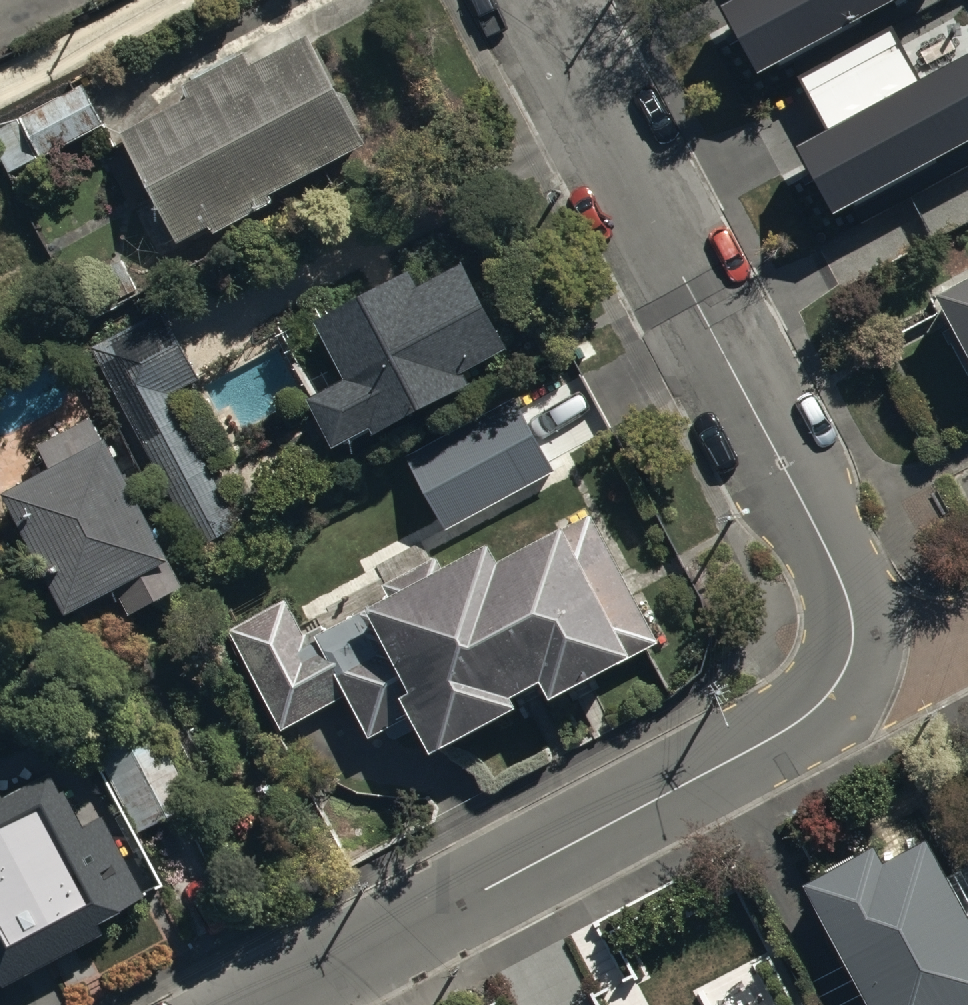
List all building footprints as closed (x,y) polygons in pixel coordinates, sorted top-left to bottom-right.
[(720,6),(757,75),(899,0),(733,0),(720,6)] [(124,127),(178,232),(210,215),(215,225),(371,145),(311,27),(252,57),(247,46),(184,79),(191,93),(124,127)] [(797,79),(826,133),(793,150),(829,219),(967,145),(967,56),(913,85),(886,33),(797,79)] [(22,109),(45,152),(106,119),(83,76),(22,109)] [(346,362),(308,383),(335,432),(373,411),(377,419),(473,366),(467,354),(516,327),(469,242),(420,269),(410,249),(314,302),(346,362)] [(967,358),(967,269),(933,287),(967,358)] [(165,304),(92,343),(199,544),(242,522),(171,388),(201,372),(165,304)] [(406,458),(444,528),(554,469),(517,399),(406,458)] [(7,474),(69,591),(113,569),(128,598),(188,567),(110,420),(99,426),(91,411),(37,440),(45,454),(7,474)] [(491,527),(310,618),(296,590),(219,629),(272,733),(352,693),(370,727),(416,704),(430,732),(518,687),(512,677),(544,662),(552,677),(622,642),(627,653),(655,639),(590,510),(570,520),(565,511),(500,544),(491,527)] [(91,736),(136,823),(191,795),(146,708),(91,736)] [(0,771),(0,956),(157,873),(100,764),(22,806),(3,770),(0,771)] [(880,1004),(967,1004),(967,900),(932,834),(889,857),(879,838),(809,877),(880,1004)]
